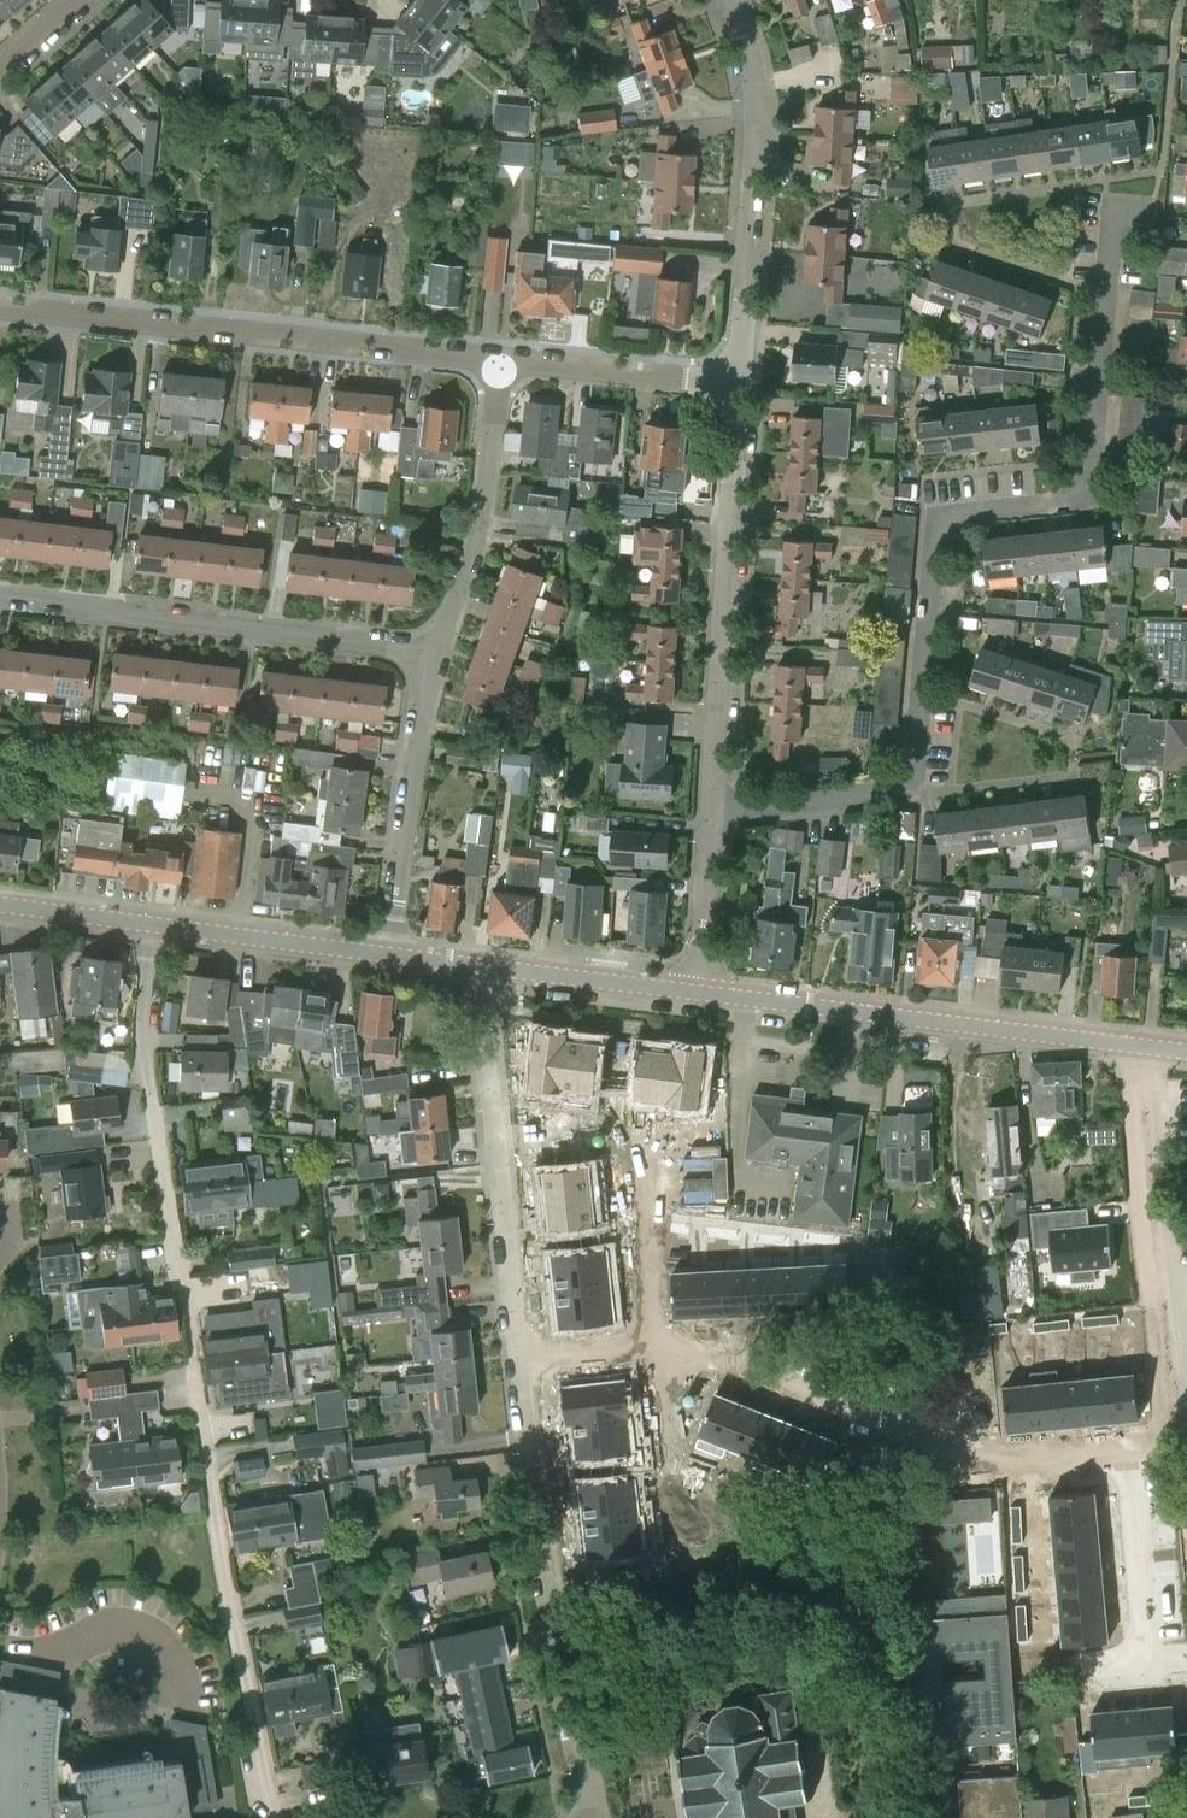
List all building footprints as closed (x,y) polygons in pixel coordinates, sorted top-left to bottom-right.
[(4,19),(13,12),(14,13),(25,3),(22,0),(0,0),(0,14),(4,19)] [(121,14),(151,49),(172,30),(187,31),(189,0),(159,0),(156,3),(153,0),(147,0),(146,1),(146,0),(139,0),(134,4),(133,3),(121,14)] [(246,43),(249,0),(220,0),(220,9),(205,8),(203,39),(246,43)] [(288,59),(290,27),(291,14),(276,13),(277,0),(249,0),(246,43),(245,58),(282,61),(282,58),(288,59)] [(412,1),(447,30),(472,0),(412,0),(412,1)] [(535,0),(524,0),(527,12),(537,9),(535,0)] [(788,2),(790,1),(796,19),(809,14),(804,0),(788,0),(788,2)] [(876,27),(890,22),(882,0),(874,0),(867,2),(876,27)] [(403,14),(395,23),(405,31),(401,35),(392,34),(389,73),(388,77),(420,79),(422,62),(447,30),(412,1),(402,13),(403,14)] [(192,27),(203,28),(205,8),(205,5),(194,4),(192,27)] [(111,25),(102,32),(132,66),(151,49),(121,14),(110,24),(111,25)] [(288,59),(331,62),(334,15),(317,14),(317,16),(306,15),(305,28),(290,27),(288,59)] [(814,18),(822,46),(838,42),(830,14),(814,18)] [(331,62),(374,65),(376,33),(362,32),(363,19),(351,18),(351,17),(334,15),(331,62)] [(589,27),(595,45),(623,35),(617,17),(589,27)] [(631,25),(647,70),(682,58),(672,29),(651,36),(645,20),(631,25)] [(94,38),(82,49),(112,83),(132,66),(102,32),(95,39),(94,38)] [(376,33),(374,65),(373,72),(389,73),(392,34),(376,33)] [(809,45),(788,50),(792,65),(813,59),(809,45)] [(1166,62),(1166,47),(1145,47),(1145,61),(1166,62)] [(950,48),(920,48),(921,71),(950,70),(950,48)] [(973,48),(962,48),(962,64),(973,64),(973,48)] [(72,59),(63,67),(93,101),(112,83),(82,49),(71,58),(72,59)] [(1134,62),(1134,51),(1118,52),(1118,62),(1134,62)] [(910,53),(899,54),(901,69),(912,68),(910,53)] [(1052,65),(1068,64),(1067,53),(1052,54),(1052,65)] [(682,58),(647,70),(632,75),(642,103),(657,97),(662,113),(677,108),(671,91),(691,84),(682,58)] [(1180,62),(1178,77),(1183,77),(1186,77),(1186,63),(1180,62)] [(55,72),(43,83),(73,118),(93,101),(63,67),(56,73),(55,72)] [(1101,73),(1101,83),(1116,83),(1116,72),(1101,73)] [(963,73),(949,73),(951,97),(965,97),(963,73)] [(1040,75),(1041,86),(1056,85),(1055,74),(1040,75)] [(1070,74),(1071,85),(1086,84),(1085,74),(1070,74)] [(1010,76),(1010,86),(1026,86),(1025,75),(1010,76)] [(979,77),(980,88),(995,87),(995,76),(979,77)] [(915,77),(892,77),(892,102),(915,102),(915,77)] [(73,118),(43,83),(32,93),(33,94),(24,101),(33,111),(22,121),(43,145),(73,118)] [(188,102),(198,103),(200,88),(189,87),(188,102)] [(362,92),(360,125),(382,126),(385,93),(362,92)] [(818,109),(816,138),(853,140),(856,93),(839,92),(838,110),(818,109)] [(286,98),(267,97),(266,114),(285,116),(286,98)] [(493,130),(526,133),(528,109),(496,106),(493,130)] [(577,114),(580,133),(616,129),(613,110),(577,114)] [(1136,117),(1105,122),(1111,158),(1142,154),(1136,117)] [(1032,118),(1015,120),(1023,172),(1053,167),(1047,130),(1034,132),(1032,118)] [(145,134),(155,135),(157,121),(146,120),(145,134)] [(986,125),(988,139),(994,176),(1023,172),(1015,120),(986,125)] [(1105,122),(1076,126),(1082,163),(1111,158),(1105,122)] [(17,168),(38,148),(17,125),(6,135),(0,134),(0,166),(17,168)] [(958,144),(957,144),(963,181),(994,176),(988,139),(973,142),(971,126),(956,128),(958,144)] [(1076,126),(1047,130),(1053,167),(1082,163),(1076,126)] [(658,134),(655,183),(692,185),(694,155),(672,154),(673,135),(658,134)] [(522,165),(523,139),(496,138),(495,164),(522,165)] [(853,140),(816,138),(814,167),(834,168),(833,186),(850,187),(853,140)] [(963,181),(957,144),(929,148),(935,185),(963,181)] [(555,172),(556,162),(552,161),(553,146),(543,146),(540,171),(555,172)] [(119,161),(140,185),(150,186),(151,173),(141,172),(143,157),(135,148),(119,161)] [(143,157),(141,172),(151,173),(153,157),(143,156),(143,157)] [(1175,173),(1176,173),(1186,174),(1186,164),(1176,163),(1175,173)] [(898,169),(897,179),(887,179),(887,196),(911,197),(912,170),(898,169)] [(43,188),(44,188),(59,189),(75,191),(60,173),(43,188)] [(1185,190),(1186,174),(1176,173),(1175,173),(1173,201),(1184,202),(1184,196),(1185,190)] [(339,187),(353,206),(367,196),(352,177),(339,187)] [(692,185),(655,183),(652,228),(667,229),(668,211),(690,213),(692,185)] [(211,230),(227,231),(229,185),(212,185),(211,230)] [(39,236),(53,238),(59,189),(44,188),(42,215),(40,227),(39,236)] [(930,200),(930,190),(915,190),(915,201),(930,200)] [(124,225),(136,227),(137,225),(151,226),(154,202),(126,199),(124,225)] [(405,207),(403,223),(414,224),(415,208),(405,207)] [(17,264),(20,226),(29,226),(31,213),(0,209),(0,263),(17,264)] [(810,227),(808,256),(845,258),(848,212),(831,211),(830,229),(810,227)] [(89,230),(85,267),(100,269),(102,271),(110,272),(113,270),(116,270),(121,231),(117,230),(119,218),(94,215),(92,230),(89,230)] [(204,237),(206,220),(187,218),(185,235),(173,233),(169,275),(173,276),(175,279),(182,279),(186,277),(201,278),(205,237),(204,237)] [(301,218),(299,243),(311,244),(314,219),(301,218)] [(316,248),(333,250),(335,220),(320,219),(316,248)] [(467,265),(484,266),(488,220),(471,219),(467,265)] [(270,244),(244,241),(241,244),(239,264),(241,268),(250,269),(249,283),(253,284),(255,288),(264,289),(266,285),(281,287),(286,245),(285,245),(286,228),(272,226),(270,244)] [(591,240),(592,228),(578,227),(578,239),(591,240)] [(342,293),(347,294),(348,297),(356,298),(359,294),(373,296),(378,256),(374,255),(376,239),(362,238),(361,254),(346,252),(342,293)] [(558,240),(548,239),(547,251),(570,253),(570,254),(574,254),(576,241),(558,240)] [(612,268),(658,273),(660,249),(614,245),(612,268)] [(482,287),(501,289),(505,252),(485,250),(482,287)] [(425,303),(430,304),(431,307),(439,308),(442,305),(457,306),(462,267),(460,267),(461,254),(446,252),(445,265),(429,263),(425,303)] [(541,313),(545,275),(547,255),(517,252),(511,307),(521,308),(521,311),(526,312),(527,316),(535,316),(537,313),(541,313)] [(845,258),(808,256),(807,285),(826,286),(825,304),(842,305),(845,258)] [(925,299),(953,309),(966,271),(938,262),(931,281),(926,298),(925,299)] [(953,309),(981,318),(994,281),(966,271),(953,309)] [(545,275),(541,313),(545,314),(546,318),(554,318),(557,315),(561,315),(561,313),(571,313),(575,278),(545,275)] [(1156,301),(1173,303),(1176,276),(1159,275),(1156,301)] [(653,319),(670,320),(669,322),(670,323),(670,324),(671,325),(672,326),(673,327),(675,328),(677,328),(678,327),(679,327),(680,326),(681,325),(682,324),(682,323),(683,322),(687,322),(691,281),(645,277),(643,298),(655,299),(653,319)] [(931,281),(921,277),(915,294),(926,298),(931,281)] [(981,318),(1011,328),(1023,290),(994,281),(981,318)] [(1131,289),(1130,304),(1154,306),(1155,292),(1131,289)] [(1023,290),(1011,328),(1040,338),(1052,300),(1023,290)] [(1154,317),(1184,320),(1185,305),(1156,302),(1154,317)] [(902,308),(849,304),(847,332),(867,334),(896,336),(899,336),(902,308)] [(1130,304),(1129,319),(1152,321),(1154,306),(1130,304)] [(893,369),(896,336),(867,334),(865,367),(893,369)] [(836,348),(836,347),(796,344),(795,362),(792,364),(791,371),(794,373),(794,378),(834,380),(835,365),(862,367),(863,350),(836,348)] [(904,345),(903,355),(918,357),(919,346),(904,345)] [(943,356),(944,346),(932,345),(931,355),(943,356)] [(1180,345),(1179,361),(1186,362),(1186,345),(1180,345)] [(944,357),(959,358),(960,348),(945,346),(944,357)] [(974,360),(990,362),(991,351),(975,349),(974,360)] [(1005,363),(1034,366),(1035,352),(1007,349),(1005,363)] [(918,357),(903,355),(902,366),(904,366),(903,377),(917,377),(918,357)] [(34,428),(50,430),(57,363),(44,362),(45,358),(37,358),(34,361),(29,360),(28,365),(19,364),(15,395),(26,396),(25,397),(37,398),(34,428)] [(942,373),(973,377),(974,366),(943,363),(942,373)] [(988,378),(1004,384),(1005,369),(974,366),(973,377),(988,378)] [(85,373),(82,408),(91,409),(91,410),(108,412),(106,432),(120,434),(122,413),(124,413),(127,373),(111,371),(110,368),(103,368),(100,370),(95,369),(95,374),(85,373)] [(1005,369),(1004,384),(1032,387),(1033,373),(1005,369)] [(897,407),(899,372),(889,371),(887,406),(897,407)] [(188,414),(192,376),(161,372),(157,410),(157,411),(156,430),(170,431),(172,412),(188,414)] [(224,379),(192,376),(188,414),(187,432),(218,436),(219,417),(220,417),(224,379)] [(263,442),(275,443),(281,386),(251,383),(248,418),(268,420),(267,425),(265,424),(263,442)] [(281,386),(275,443),(286,444),(288,427),(286,426),(286,422),(307,424),(310,389),(281,386)] [(344,450),(356,451),(361,394),(331,392),(328,425),(349,427),(348,433),(346,432),(344,450)] [(361,394),(356,451),(368,453),(369,435),(367,435),(367,429),(388,431),(392,397),(361,394)] [(1122,396),(1121,409),(1145,411),(1146,397),(1122,395),(1122,396)] [(434,448),(433,454),(447,455),(448,449),(451,450),(455,410),(452,410),(446,404),(445,404),(438,408),(422,407),(418,446),(434,448)] [(548,478),(565,480),(569,446),(554,444),(558,407),(528,404),(523,454),(550,457),(548,478)] [(1036,404),(1006,408),(1010,445),(1041,441),(1036,404)] [(894,424),(895,408),(866,406),(864,422),(883,423),(894,424)] [(951,452),(947,415),(933,417),(932,410),(928,406),(919,407),(915,411),(916,417),(921,455),(951,452)] [(1006,408),(976,412),(980,448),(1010,445),(1006,408)] [(569,446),(565,480),(580,481),(583,461),(610,464),(616,413),(584,409),(581,447),(569,446)] [(795,417),(792,454),(819,456),(819,455),(847,457),(851,410),(827,409),(826,420),(821,420),(821,419),(795,417)] [(1121,409),(1119,423),(1143,426),(1145,411),(1121,409)] [(976,412),(947,415),(951,452),(980,448),(976,412)] [(1143,426),(1143,434),(1168,436),(1170,415),(1145,413),(1143,426)] [(1174,436),(1186,437),(1186,414),(1176,413),(1174,436)] [(1041,436),(1058,434),(1056,419),(1039,421),(1041,436)] [(659,501),(666,424),(654,423),(653,427),(645,426),(642,455),(639,455),(638,466),(641,466),(641,469),(648,470),(646,488),(645,498),(638,498),(636,514),(651,515),(652,501),(659,501)] [(1119,423),(1118,437),(1142,440),(1143,426),(1119,423)] [(680,426),(666,424),(659,501),(681,503),(682,493),(684,493),(687,461),(691,461),(692,452),(688,452),(691,430),(680,429),(680,426)] [(303,429),(301,455),(314,456),(316,430),(303,429)] [(50,430),(47,459),(39,458),(38,477),(64,480),(69,432),(50,430)] [(1174,436),(1173,449),(1186,450),(1186,437),(1174,436)] [(1118,437),(1117,452),(1141,454),(1142,440),(1118,437)] [(115,442),(110,485),(135,488),(138,453),(139,444),(115,442)] [(234,442),(233,454),(249,456),(250,444),(234,442)] [(273,456),(274,445),(263,444),(262,456),(273,456)] [(10,472),(12,451),(0,450),(0,455),(0,471),(10,472)] [(316,452),(314,469),(336,471),(337,454),(316,452)] [(1141,454),(1117,452),(1115,469),(1140,471),(1141,454)] [(138,453),(135,488),(161,490),(165,456),(138,453)] [(819,456),(792,454),(789,492),(792,492),(791,511),(803,512),(805,493),(816,494),(819,456)] [(213,471),(211,489),(225,490),(227,473),(213,471)] [(1139,481),(1137,481),(1136,497),(1157,499),(1158,483),(1139,481)] [(8,507),(19,508),(21,489),(11,488),(8,507)] [(21,489),(19,508),(30,509),(32,490),(21,489)] [(514,521),(551,525),(549,538),(574,541),(584,543),(586,526),(563,523),(566,495),(517,489),(514,521)] [(360,492),(358,513),(385,515),(387,495),(360,492)] [(131,494),(129,514),(141,515),(143,495),(131,494)] [(69,514),(80,515),(83,496),(72,495),(69,514)] [(83,496),(80,515),(91,517),(93,498),(83,496)] [(79,529),(74,562),(105,566),(108,545),(119,546),(125,502),(108,500),(104,532),(79,529)] [(608,517),(619,512),(620,505),(605,504),(604,517),(608,517)] [(907,505),(895,504),(894,513),(906,515),(907,505)] [(159,525),(171,526),(173,507),(161,506),(159,525)] [(173,507),(171,526),(181,527),(183,508),(173,507)] [(1179,511),(1165,510),(1164,528),(1178,529),(1186,530),(1186,512),(1179,511)] [(280,539),(293,541),(296,514),(283,513),(280,539)] [(221,533),(232,535),(234,515),(223,514),(221,533)] [(234,515),(232,535),(243,536),(245,517),(234,515)] [(917,517),(893,515),(892,528),(916,530),(917,517)] [(13,555),(17,521),(0,519),(0,553),(13,555)] [(313,525),(311,544),(322,545),(325,526),(326,526),(326,521),(316,520),(315,525),(313,525)] [(13,555),(44,559),(48,525),(17,521),(13,555)] [(44,559),(74,562),(79,529),(48,525),(44,559)] [(325,526),(322,545),(333,546),(335,527),(326,526),(325,526)] [(888,542),(889,528),(867,526),(865,541),(888,542)] [(1104,526),(1072,529),(1077,568),(1107,564),(1108,571),(1131,569),(1132,544),(1108,546),(1108,542),(1105,542),(1104,526)] [(654,543),(653,566),(680,567),(683,529),(655,528),(655,530),(636,529),(636,541),(654,543)] [(916,530),(892,528),(891,542),(915,544),(916,530)] [(1072,529),(1042,533),(1047,571),(1077,568),(1072,529)] [(371,551),(383,553),(386,534),(374,532),(371,551)] [(1042,533),(1012,536),(1018,575),(1047,571),(1042,533)] [(386,534),(383,553),(393,554),(395,535),(386,534)] [(134,570),(165,573),(169,539),(138,535),(134,570)] [(1018,575),(1012,536),(983,540),(987,578),(1018,575)] [(165,573),(195,577),(200,543),(169,539),(165,573)] [(584,543),(574,541),(572,559),(582,560),(584,543)] [(787,542),(784,578),(811,581),(812,559),(832,560),(833,545),(787,542)] [(915,544),(891,542),(889,557),(913,559),(915,544)] [(195,577),(226,581),(230,547),(200,543),(195,577)] [(1132,565),(1169,568),(1171,548),(1133,545),(1132,565)] [(230,547),(226,581),(257,584),(261,550),(230,547)] [(510,565),(499,594),(532,606),(543,577),(532,573),(538,555),(519,548),(513,566),(510,565)] [(286,588),(317,592),(321,558),(290,554),(286,588)] [(913,559),(889,557),(888,571),(912,573),(913,559)] [(317,592),(347,596),(351,561),(321,558),(317,592)] [(347,596),(378,599),(382,565),(351,561),(347,596)] [(382,565),(378,599),(408,603),(413,569),(382,565)] [(680,567),(653,566),(651,588),(634,587),(633,600),(651,601),(651,604),(678,605),(680,567)] [(1186,604),(1186,569),(1174,568),(1173,585),(1178,585),(1176,603),(1186,604)] [(888,571),(887,586),(911,587),(912,573),(888,571)] [(811,581),(784,578),(781,616),(784,616),(782,635),(795,636),(797,616),(808,617),(811,581)] [(911,587),(887,586),(885,604),(911,607),(912,590),(910,590),(911,587)] [(499,594),(489,623),(522,635),(532,606),(499,594)] [(988,612),(1017,614),(1019,599),(989,597),(988,612)] [(548,600),(544,610),(561,617),(565,607),(548,600)] [(1126,624),(1128,603),(1106,602),(1105,622),(1109,622),(1126,624)] [(885,604),(883,619),(908,621),(908,623),(909,623),(911,607),(885,604)] [(1036,616),(1052,617),(1053,606),(1037,605),(1036,616)] [(1066,619),(1082,620),(1083,608),(1067,607),(1066,619)] [(561,617),(544,610),(540,620),(557,627),(561,617)] [(581,611),(579,626),(589,628),(592,613),(581,611)] [(986,632),(1015,635),(1016,620),(987,617),(986,632)] [(883,619),(882,633),(906,636),(908,623),(908,621),(883,619)] [(1034,633),(1050,635),(1051,623),(1035,621),(1034,633)] [(1125,637),(1126,624),(1109,622),(1108,636),(1125,637)] [(489,623),(479,652),(511,663),(522,635),(489,623)] [(1051,623),(1050,635),(1080,638),(1081,625),(1051,623)] [(649,641),(647,664),(676,666),(678,628),(650,626),(650,628),(632,627),(631,640),(649,641)] [(1185,636),(1185,641),(1154,640),(1153,659),(1168,660),(1167,677),(1183,678),(1183,679),(1186,679),(1186,636),(1185,636)] [(856,640),(827,638),(826,648),(838,649),(838,648),(873,651),(873,641),(856,640)] [(836,664),(871,667),(873,651),(838,648),(838,649),(836,664)] [(880,648),(879,663),(904,665),(905,650),(880,648)] [(969,687),(998,696),(1009,658),(981,649),(969,687)] [(22,687),(26,653),(0,650),(0,685),(22,687)] [(511,663),(479,652),(468,681),(471,682),(464,699),(484,706),(490,689),(500,693),(511,663)] [(22,687),(52,691),(56,657),(26,653),(22,687)] [(109,688),(140,692),(144,658),(114,654),(109,688)] [(56,657),(52,691),(83,695),(87,661),(56,657)] [(527,657),(523,668),(541,674),(544,664),(527,657)] [(140,692),(171,696),(175,662),(144,658),(140,692)] [(998,696),(1026,705),(1038,666),(1009,658),(998,696)] [(171,696),(201,699),(206,665),(175,662),(171,696)] [(879,663),(878,677),(902,679),(904,665),(879,663)] [(676,666),(647,664),(646,687),(628,686),(627,698),(646,700),(646,702),(673,703),(676,666)] [(1067,675),(1055,713),(1084,722),(1088,710),(1107,716),(1112,677),(1070,664),(1067,675)] [(206,665),(201,699),(232,703),(236,669),(206,665)] [(777,666),(775,701),(803,703),(804,683),(823,684),(825,669),(777,666)] [(1026,705),(1055,713),(1067,675),(1038,666),(1026,705)] [(541,674),(523,668),(520,677),(537,684),(541,674)] [(257,706),(288,710),(292,676),(261,672),(257,706)] [(561,700),(583,703),(586,678),(564,675),(561,700)] [(288,710),(319,714),(323,680),(292,676),(288,710)] [(878,677),(876,691),(901,693),(902,679),(878,677)] [(319,714),(349,717),(353,683),(323,680),(319,714)] [(353,683),(349,717),(380,721),(384,687),(353,683)] [(901,693),(876,691),(875,705),(900,708),(901,693)] [(1117,713),(1134,713),(1135,699),(1118,698),(1117,713)] [(803,703),(775,701),(772,739),(775,740),(774,760),(787,761),(788,741),(800,741),(803,703)] [(38,722),(49,723),(51,704),(40,703),(38,722)] [(51,704),(49,723),(59,724),(61,705),(51,704)] [(126,722),(136,723),(138,705),(128,704),(126,722)] [(138,705),(136,723),(147,724),(149,706),(138,705)] [(900,708),(875,705),(873,722),(898,725),(900,708)] [(623,724),(624,710),(594,708),(593,722),(623,724)] [(186,730),(197,731),(199,712),(189,711),(186,730)] [(872,713),(854,711),(852,737),(870,739),(872,713)] [(199,712),(197,731),(207,732),(210,714),(199,712)] [(1186,767),(1186,722),(1122,718),(1120,763),(1186,767)] [(274,740),(284,741),(286,723),(276,721),(274,740)] [(286,723),(284,741),(294,743),(297,724),(286,723)] [(622,795),(671,798),(673,767),(664,766),(665,754),(664,754),(666,726),(630,723),(627,764),(624,763),(623,777),(606,776),(605,793),(622,794),(622,795)] [(334,747),(345,749),(347,730),(337,729),(334,747)] [(347,730),(345,749),(356,750),(357,733),(358,731),(347,730)] [(379,736),(357,733),(356,750),(355,755),(377,757),(379,736)] [(326,798),(361,802),(365,771),(351,769),(353,755),(291,747),(289,763),(330,768),(329,779),(320,778),(318,796),(326,798)] [(450,747),(448,764),(476,768),(479,752),(450,747)] [(516,775),(532,777),(534,755),(505,752),(502,774),(516,775)] [(105,810),(177,820),(184,768),(112,757),(105,810)] [(820,757),(820,770),(847,770),(847,757),(820,757)] [(1085,794),(1054,799),(1058,837),(1059,837),(1061,852),(1093,848),(1091,833),(1085,794)] [(280,837),(310,841),(337,845),(339,831),(357,833),(361,802),(326,798),(323,826),(282,821),(280,837)] [(1054,799),(1024,802),(1029,841),(1058,837),(1054,799)] [(1183,799),(1166,800),(1167,815),(1184,813),(1183,799)] [(1024,802),(995,806),(1000,845),(1029,841),(1024,802)] [(995,806),(964,810),(969,849),(1000,845),(995,806)] [(145,845),(119,841),(123,815),(62,807),(53,868),(124,878),(123,885),(146,888),(147,878),(146,877),(147,866),(142,865),(145,845)] [(969,849),(964,810),(935,814),(939,844),(921,843),(918,878),(942,881),(941,852),(969,849)] [(487,859),(489,859),(494,816),(472,813),(466,855),(467,855),(467,859),(462,859),(444,857),(443,864),(441,864),(438,883),(433,882),(428,924),(457,928),(462,886),(458,885),(460,871),(484,874),(485,874),(487,859)] [(1117,817),(1119,833),(1145,831),(1144,814),(1117,817)] [(579,829),(609,831),(609,818),(580,816),(579,829)] [(14,870),(18,836),(16,836),(18,823),(0,821),(0,868),(14,870)] [(416,856),(415,865),(434,868),(435,858),(424,857),(428,827),(421,826),(419,835),(419,836),(417,846),(418,846),(416,856)] [(189,893),(232,898),(240,833),(196,828),(195,843),(191,876),(189,893)] [(788,829),(786,848),(786,849),(802,851),(804,831),(788,829)] [(612,866),(631,867),(631,864),(667,867),(669,835),(614,831),(612,866)] [(1137,846),(1153,844),(1151,831),(1136,833),(1137,846)] [(1126,833),(1119,833),(1114,834),(1113,846),(1123,851),(1131,843),(1126,833)] [(517,879),(511,935),(532,938),(539,882),(538,882),(541,863),(557,865),(560,840),(528,835),(527,850),(524,880),(517,879)] [(816,873),(841,876),(846,841),(820,837),(816,873)] [(145,842),(145,845),(142,865),(147,866),(146,877),(147,878),(177,882),(178,875),(191,876),(195,843),(183,841),(182,847),(145,842)] [(310,881),(307,907),(341,912),(347,867),(352,868),(355,848),(337,845),(310,841),(308,850),(307,850),(306,861),(307,861),(304,880),(310,881)] [(880,875),(898,876),(900,844),(882,843),(880,875)] [(1169,845),(1172,874),(1185,873),(1185,872),(1186,871),(1186,843),(1169,845)] [(751,962),(772,965),(783,872),(786,849),(786,848),(771,846),(763,906),(759,906),(758,919),(757,918),(751,962)] [(527,850),(512,848),(506,891),(494,890),(488,932),(511,935),(517,879),(524,880),(527,850)] [(253,900),(307,907),(310,881),(304,880),(307,861),(306,861),(269,856),(268,857),(259,856),(253,900)] [(1123,859),(1106,858),(1105,872),(1122,874),(1123,859)] [(565,935),(599,937),(603,886),(570,883),(571,867),(556,866),(554,895),(568,896),(565,935)] [(783,872),(772,965),(793,967),(798,925),(806,926),(808,905),(792,903),(796,874),(783,872)] [(988,885),(1004,886),(1004,875),(989,874),(988,885)] [(633,891),(629,941),(663,943),(667,893),(648,891),(649,879),(615,876),(614,889),(633,891)] [(1018,888),(1033,889),(1034,877),(1018,876),(1018,888)] [(1046,895),(1062,897),(1063,886),(1047,884),(1046,895)] [(929,902),(945,904),(946,887),(930,886),(929,902)] [(1063,886),(1062,897),(1078,898),(1079,887),(1063,886)] [(946,887),(945,904),(960,905),(961,888),(946,887)] [(981,905),(992,906),(992,894),(982,893),(981,905)] [(848,976),(870,978),(875,911),(852,909),(834,907),(832,928),(853,930),(848,976)] [(875,911),(870,978),(892,980),(898,913),(875,911)] [(917,981),(939,982),(944,919),(943,919),(944,913),(923,912),(921,937),(920,937),(917,981)] [(1164,963),(1168,926),(1186,927),(1186,915),(1153,915),(1148,961),(1164,963)] [(944,919),(939,982),(959,984),(962,940),(957,940),(958,926),(948,925),(949,919),(944,919)] [(999,984),(1029,987),(1034,948),(1005,945),(1008,924),(987,921),(983,955),(1002,957),(999,984)] [(1034,948),(1029,987),(1061,991),(1064,965),(1078,966),(1082,937),(1066,936),(1064,952),(1034,948)] [(1097,957),(1104,957),(1101,993),(1117,994),(1119,998),(1128,999),(1130,995),(1133,996),(1136,958),(1119,956),(1120,945),(1099,943),(1097,957)] [(9,953),(17,1019),(57,1014),(49,948),(9,953)] [(70,1016),(94,1019),(101,959),(80,956),(79,967),(76,967),(71,970),(68,995),(72,1000),(70,1016)] [(101,959),(94,1019),(115,1021),(117,1001),(123,1002),(126,999),(127,987),(124,983),(120,983),(122,961),(101,959)] [(206,1016),(206,1022),(216,1023),(217,1017),(220,1017),(225,980),(192,976),(187,1013),(206,1016)] [(243,1035),(245,1049),(246,1055),(267,1058),(268,1043),(293,1046),(295,1024),(300,988),(274,984),(273,991),(264,990),(261,1009),(239,1005),(243,1035)] [(327,992),(300,988),(295,1024),(322,1028),(323,1021),(332,1022),(335,1000),(326,998),(327,992)] [(364,1045),(378,1047),(380,1034),(388,1036),(393,995),(362,992),(357,1032),(365,1033),(364,1045)] [(177,1001),(165,1000),(161,1030),(173,1031),(177,1001)] [(228,1035),(243,1035),(239,1005),(225,1007),(228,1035)] [(330,1049),(332,1076),(358,1074),(353,1024),(338,1022),(341,1048),(330,1049)] [(243,1035),(228,1035),(217,1035),(216,1052),(180,1051),(179,1085),(224,1086),(225,1052),(224,1052),(224,1049),(245,1049),(243,1035)] [(568,1098),(567,1098),(573,1047),(573,1044),(542,1041),(534,1107),(567,1111),(568,1098)] [(0,1050),(0,1075),(64,1069),(63,1048),(29,1051),(28,1047),(0,1050)] [(573,1047),(567,1098),(568,1098),(596,1102),(594,1116),(611,1118),(615,1087),(600,1085),(604,1051),(573,1047)] [(73,1065),(75,1049),(63,1048),(64,1069),(65,1079),(100,1083),(103,1069),(73,1065)] [(105,1053),(75,1049),(73,1065),(103,1069),(105,1053)] [(629,1089),(625,1120),(643,1122),(644,1108),(673,1111),(679,1060),(648,1056),(644,1090),(629,1089)] [(679,1060),(673,1111),(702,1115),(701,1129),(718,1131),(721,1100),(706,1098),(711,1061),(680,1057),(679,1060)] [(1082,1114),(1080,1061),(1032,1063),(1034,1116),(1082,1114)] [(359,1080),(361,1095),(408,1087),(406,1072),(359,1080)] [(36,1085),(50,1087),(51,1075),(37,1074),(36,1085)] [(79,1097),(93,1095),(92,1082),(76,1081),(78,1096),(79,1097)] [(790,1103),(781,1102),(781,1097),(753,1093),(745,1157),(800,1164),(794,1218),(849,1225),(863,1115),(790,1106),(790,1103)] [(237,1129),(238,1132),(253,1130),(250,1094),(220,1099),(223,1131),(237,1129)] [(381,1120),(382,1133),(442,1126),(441,1114),(444,1114),(442,1094),(408,1098),(410,1116),(397,1118),(381,1120)] [(80,1133),(119,1128),(115,1097),(69,1102),(72,1123),(24,1129),(27,1154),(82,1147),(80,1133)] [(1016,1106),(987,1109),(995,1195),(999,1195),(1002,1215),(1028,1213),(1026,1189),(1025,1189),(1023,1170),(1022,1170),(1016,1106)] [(2,1167),(3,1144),(17,1144),(17,1111),(0,1111),(0,1167),(2,1167)] [(902,1146),(886,1146),(886,1178),(931,1178),(931,1113),(902,1113),(902,1146)] [(442,1126),(382,1133),(383,1144),(412,1141),(414,1160),(449,1157),(446,1137),(443,1138),(442,1126)] [(1117,1146),(1116,1130),(1101,1130),(1102,1147),(1117,1146)] [(588,1144),(557,1148),(559,1165),(590,1161),(588,1144)] [(93,1217),(93,1215),(104,1214),(99,1165),(74,1168),(72,1153),(39,1157),(40,1172),(60,1170),(66,1218),(89,1216),(89,1218),(93,1217)] [(258,1154),(180,1164),(183,1189),(261,1181),(258,1154)] [(354,1164),(356,1178),(385,1175),(384,1161),(354,1164)] [(560,1180),(549,1181),(552,1208),(604,1202),(601,1175),(591,1176),(590,1161),(559,1165),(560,1180)] [(419,1224),(421,1245),(457,1241),(454,1215),(436,1217),(431,1175),(388,1179),(390,1199),(403,1198),(406,1225),(419,1224)] [(264,1204),(261,1181),(183,1189),(186,1213),(197,1212),(199,1227),(217,1225),(216,1210),(264,1204)] [(893,1221),(887,1221),(889,1201),(873,1200),(871,1219),(869,1237),(891,1239),(893,1221)] [(604,1202),(552,1208),(555,1234),(589,1231),(591,1245),(622,1242),(620,1225),(606,1227),(604,1202)] [(1080,1210),(1032,1214),(1035,1247),(1050,1246),(1052,1272),(1071,1270),(1072,1281),(1094,1279),(1093,1268),(1112,1266),(1108,1224),(1087,1226),(1087,1222),(1082,1223),(1080,1210)] [(676,1230),(675,1240),(691,1242),(693,1231),(676,1230)] [(227,1250),(229,1271),(274,1266),(271,1245),(269,1245),(268,1240),(263,1239),(259,1240),(258,1231),(233,1234),(235,1249),(227,1250)] [(710,1234),(709,1244),(725,1246),(727,1236),(710,1234)] [(727,1236),(725,1246),(742,1248),(743,1238),(727,1236)] [(808,1236),(806,1247),(823,1249),(824,1238),(808,1236)] [(824,1238),(823,1249),(839,1251),(840,1240),(824,1238)] [(759,1239),(758,1250),(774,1252),(775,1241),(759,1239)] [(398,1286),(400,1306),(445,1301),(442,1272),(460,1270),(457,1241),(421,1245),(424,1272),(415,1273),(416,1284),(398,1286)] [(775,1241),(774,1252),(791,1254),(792,1243),(775,1241)] [(593,1260),(557,1264),(561,1298),(616,1292),(612,1260),(624,1259),(622,1242),(591,1245),(593,1260)] [(40,1258),(43,1283),(78,1279),(75,1253),(40,1258)] [(311,1289),(311,1290),(313,1307),(333,1305),(327,1259),(308,1262),(311,1289)] [(980,1288),(945,1292),(947,1324),(1003,1317),(998,1264),(978,1265),(980,1288)] [(849,1269),(824,1271),(826,1315),(852,1314),(849,1269)] [(824,1271),(800,1272),(802,1317),(826,1315),(824,1271)] [(670,1272),(654,1273),(655,1304),(671,1303),(670,1272)] [(800,1272),(775,1273),(778,1318),(802,1317),(800,1272)] [(775,1273),(751,1275),(754,1319),(778,1318),(775,1273)] [(751,1275),(727,1276),(729,1321),(754,1319),(751,1275)] [(727,1276),(703,1277),(705,1322),(729,1321),(727,1276)] [(703,1277),(677,1279),(680,1323),(705,1322),(703,1277)] [(103,1288),(104,1302),(99,1303),(80,1305),(82,1327),(173,1316),(171,1294),(147,1297),(146,1283),(103,1288)] [(337,1292),(339,1311),(354,1309),(351,1291),(337,1292)] [(616,1292),(561,1298),(565,1332),(620,1326),(616,1292)] [(201,1335),(204,1359),(266,1352),(265,1346),(282,1344),(276,1299),(260,1301),(263,1328),(201,1335)] [(430,1335),(433,1359),(469,1355),(466,1328),(461,1328),(460,1316),(447,1317),(445,1301),(400,1306),(401,1317),(414,1315),(417,1337),(430,1335)] [(173,1316),(82,1327),(85,1349),(104,1347),(176,1339),(173,1316)] [(1114,1320),(1099,1322),(1100,1332),(1115,1330),(1114,1320)] [(1099,1322),(1082,1323),(1083,1334),(1100,1332),(1099,1322)] [(1004,1324),(988,1325),(989,1336),(1005,1334),(1004,1324)] [(1067,1325),(1050,1327),(1051,1337),(1068,1335),(1067,1325)] [(1050,1327),(1034,1328),(1035,1339),(1051,1337),(1050,1327)] [(282,1350),(266,1352),(204,1359),(206,1383),(269,1376),(270,1388),(287,1386),(282,1350)] [(344,1353),(346,1366),(364,1364),(364,1351),(344,1353)] [(426,1388),(435,1387),(435,1386),(472,1382),(469,1355),(433,1359),(435,1373),(403,1376),(404,1390),(426,1388)] [(84,1374),(87,1398),(123,1394),(120,1370),(84,1374)] [(1133,1378),(1104,1381),(1109,1426),(1137,1423),(1136,1409),(1142,1409),(1140,1392),(1134,1393),(1133,1378)] [(379,1381),(380,1393),(397,1392),(396,1379),(379,1381)] [(1104,1381),(1080,1384),(1085,1428),(1109,1426),(1104,1381)] [(435,1387),(426,1388),(429,1423),(431,1426),(433,1429),(439,1430),(442,1430),(444,1442),(460,1441),(457,1411),(475,1409),(472,1382),(435,1386),(435,1387)] [(1080,1384),(1056,1386),(1061,1431),(1085,1428),(1080,1384)] [(629,1386),(571,1393),(575,1427),(578,1427),(633,1420),(629,1386)] [(1056,1386),(1032,1389),(1037,1433),(1061,1431),(1056,1386)] [(342,1388),(323,1390),(328,1426),(346,1424),(342,1388)] [(156,1389),(126,1393),(137,1484),(180,1479),(175,1436),(143,1440),(139,1411),(159,1409),(156,1389)] [(1032,1389),(1004,1391),(1008,1436),(1037,1433),(1032,1389)] [(123,1394),(87,1398),(90,1420),(117,1417),(120,1442),(89,1446),(82,1451),(80,1462),(85,1472),(92,1475),(94,1489),(137,1484),(126,1393),(123,1394)] [(711,1421),(704,1439),(730,1450),(746,1408),(720,1398),(711,1421)] [(746,1408),(730,1450),(753,1459),(769,1417),(746,1408)] [(975,1411),(981,1427),(989,1424),(983,1408),(975,1411)] [(682,1410),(671,1439),(685,1444),(697,1415),(682,1410)] [(697,1415),(685,1444),(699,1450),(704,1439),(711,1421),(697,1415)] [(769,1417),(753,1459),(775,1467),(792,1426),(769,1417)] [(633,1420),(578,1427),(582,1461),(617,1457),(619,1471),(650,1468),(648,1451),(637,1453),(633,1420)] [(792,1426),(775,1467),(798,1476),(814,1435),(792,1426)] [(347,1430),(297,1436),(299,1458),(350,1452),(347,1430)] [(814,1435),(798,1476),(824,1487),(829,1473),(834,1476),(841,1460),(835,1458),(841,1445),(814,1435)] [(351,1449),(354,1471),(424,1463),(421,1441),(351,1449)] [(238,1477),(276,1464),(270,1448),(233,1461),(238,1477)] [(477,1507),(474,1477),(449,1480),(448,1465),(414,1470),(417,1498),(434,1496),(436,1512),(439,1511),(440,1520),(455,1518),(454,1509),(477,1507)] [(621,1486),(585,1490),(589,1524),(644,1518),(641,1486),(652,1485),(650,1468),(619,1471),(621,1486)] [(331,1484),(334,1503),(351,1500),(348,1482),(331,1484)] [(226,1505),(230,1529),(302,1518),(327,1513),(323,1489),(288,1495),(226,1505)] [(749,1494),(739,1495),(740,1511),(751,1510),(749,1494)] [(1094,1495),(1049,1499),(1051,1524),(1096,1520),(1094,1495)] [(992,1519),(990,1497),(972,1499),(973,1520),(992,1519)] [(1178,1529),(1186,1528),(1186,1505),(1176,1506),(1178,1529)] [(1022,1511),(1011,1511),(1012,1527),(1022,1527),(1022,1511)] [(302,1518),(230,1529),(234,1553),(307,1541),(331,1537),(327,1513),(302,1518)] [(803,1516),(789,1524),(795,1533),(809,1525),(803,1516)] [(644,1518),(589,1524),(593,1558),(631,1554),(633,1569),(664,1566),(662,1549),(648,1550),(644,1518)] [(1096,1520),(1051,1524),(1054,1548),(1098,1544),(1096,1520)] [(789,1524),(775,1532),(780,1542),(795,1533),(789,1524)] [(1022,1527),(1012,1527),(1013,1544),(1023,1543),(1022,1527)] [(1098,1544),(1054,1548),(1056,1572),(1100,1568),(1098,1544)] [(737,1545),(720,1548),(722,1558),(739,1555),(737,1545)] [(438,1560),(436,1549),(405,1555),(411,1585),(441,1578),(445,1595),(491,1585),(484,1550),(438,1560)] [(327,1559),(310,1562),(313,1579),(330,1576),(327,1559)] [(1024,1559),(1013,1560),(1014,1576),(1025,1575),(1024,1559)] [(285,1592),(287,1606),(288,1608),(317,1602),(310,1562),(289,1565),(295,1590),(285,1592)] [(1100,1568),(1056,1572),(1058,1597),(1103,1593),(1100,1568)] [(1025,1575),(1014,1576),(1015,1592),(1026,1592),(1025,1575)] [(341,1589),(335,1595),(338,1604),(346,1606),(352,1600),(350,1592),(341,1589)] [(1103,1593),(1058,1597),(1060,1621),(1105,1617),(1103,1593)] [(288,1608),(287,1606),(282,1607),(286,1627),(320,1621),(317,1602),(288,1608)] [(1027,1607),(1016,1608),(1017,1624),(1027,1624),(1027,1607)] [(903,1620),(912,1747),(1017,1740),(1008,1613),(903,1620)] [(1105,1617),(1060,1621),(1063,1646),(1107,1642),(1105,1617)] [(470,1777),(469,1777),(470,1779),(485,1776),(486,1783),(488,1783),(486,1775),(530,1766),(531,1773),(533,1773),(526,1743),(525,1743),(525,1744),(514,1747),(495,1660),(506,1658),(507,1659),(508,1658),(500,1623),(499,1624),(499,1625),(431,1639),(431,1638),(429,1639),(430,1640),(437,1674),(438,1674),(438,1673),(452,1669),(456,1685),(458,1685),(463,1711),(461,1711),(465,1728),(467,1727),(473,1756),(466,1757),(470,1777)] [(1027,1624),(1017,1624),(1018,1641),(1028,1640),(1027,1624)] [(434,1676),(430,1640),(411,1643),(415,1679),(434,1676)] [(259,1678),(264,1701),(336,1687),(331,1663),(259,1678)] [(186,1810),(216,1806),(203,1726),(170,1720),(176,1759),(72,1775),(72,1794),(49,1795),(48,1764),(50,1731),(54,1697),(0,1687),(0,1817),(188,1817),(186,1810)] [(336,1687),(264,1701),(269,1725),(341,1710),(336,1687)] [(740,1703),(726,1706),(715,1715),(710,1725),(703,1722),(695,1728),(696,1734),(686,1743),(688,1754),(680,1756),(688,1817),(690,1817),(704,1815),(705,1817),(796,1817),(794,1805),(804,1803),(804,1800),(809,1799),(792,1690),(754,1696),(756,1710),(740,1703)] [(1173,1750),(1175,1764),(1186,1763),(1186,1731),(1174,1732),(1171,1705),(1143,1707),(1147,1752),(1173,1750)] [(1123,1754),(1147,1752),(1143,1707),(1119,1710),(1123,1754)] [(1098,1771),(1097,1757),(1123,1754),(1119,1710),(1090,1712),(1093,1740),(1078,1741),(1081,1772),(1098,1771)] [(372,1774),(387,1772),(389,1782),(427,1776),(419,1723),(366,1732),(372,1774)] [(299,1765),(304,1788),(354,1778),(346,1735),(333,1737),(326,1739),(330,1759),(299,1765)] [(1018,1760),(989,1762),(990,1777),(958,1779),(961,1817),(1023,1817),(1018,1760)] [(1147,1804),(1147,1794),(1129,1796),(1130,1806),(1147,1804)] [(1023,1817),(1070,1817),(1069,1795),(1022,1799),(1023,1817)]
